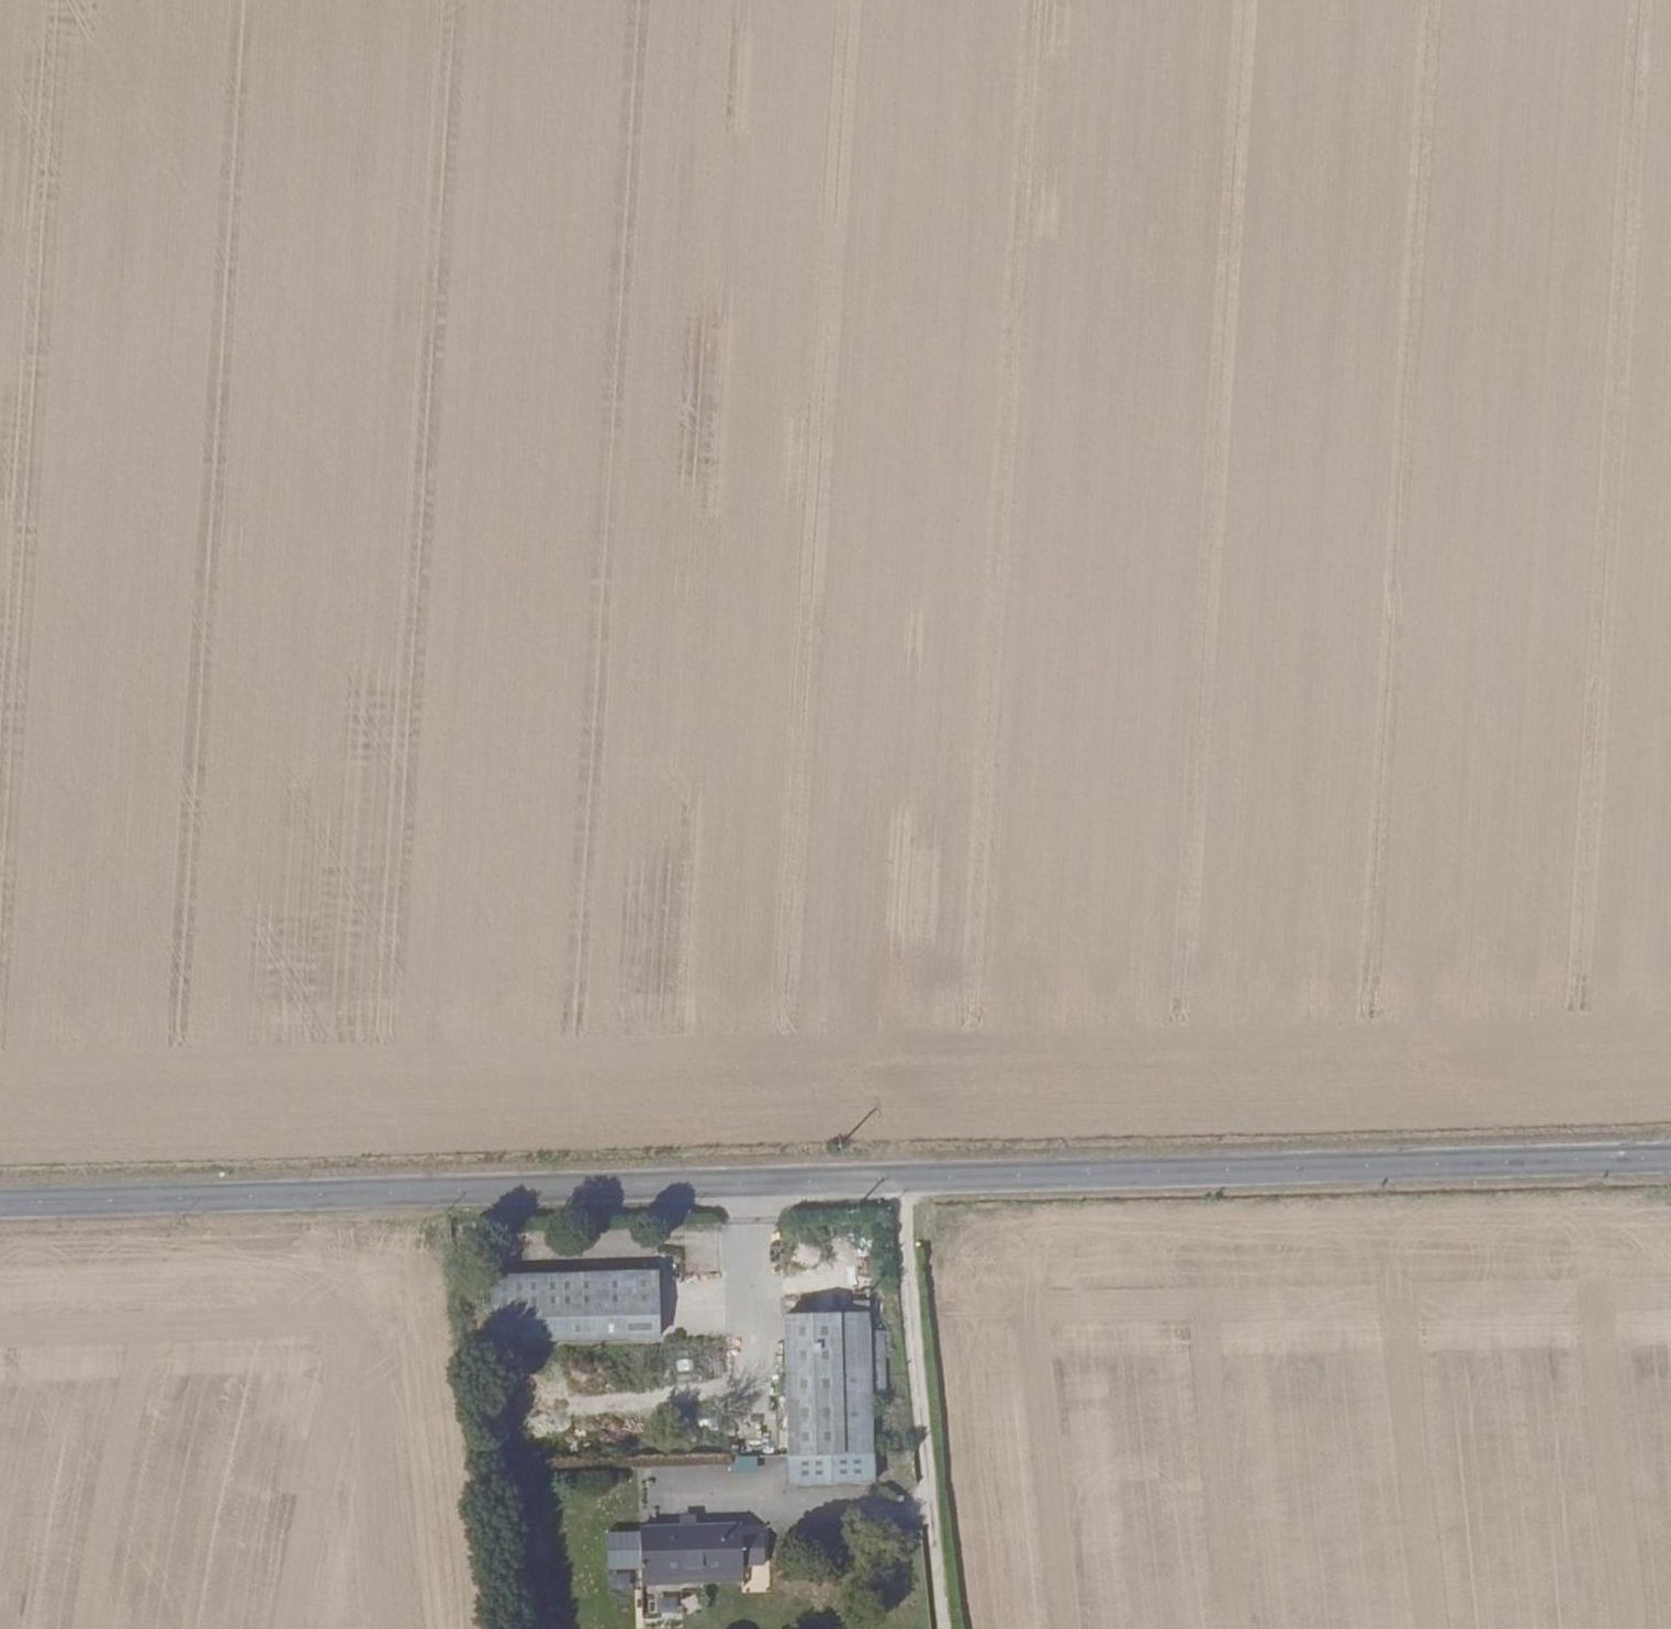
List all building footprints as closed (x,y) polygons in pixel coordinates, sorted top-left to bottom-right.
[(572,1262),(572,1275),(604,1274),(604,1261),(572,1262)] [(572,1275),(493,1277),(495,1343),(662,1340),(661,1273),(604,1274),(572,1275)] [(871,1313),(785,1316),(791,1486),(877,1483),(874,1402),(872,1334),(871,1313)] [(886,1333),(872,1334),(874,1402),(888,1401),(886,1333)] [(661,1351),(662,1370),(708,1367),(707,1349),(661,1351)] [(856,1496),(813,1497),(813,1510),(856,1509),(856,1496)] [(745,1524),(641,1527),(643,1588),(747,1585),(745,1524)]
